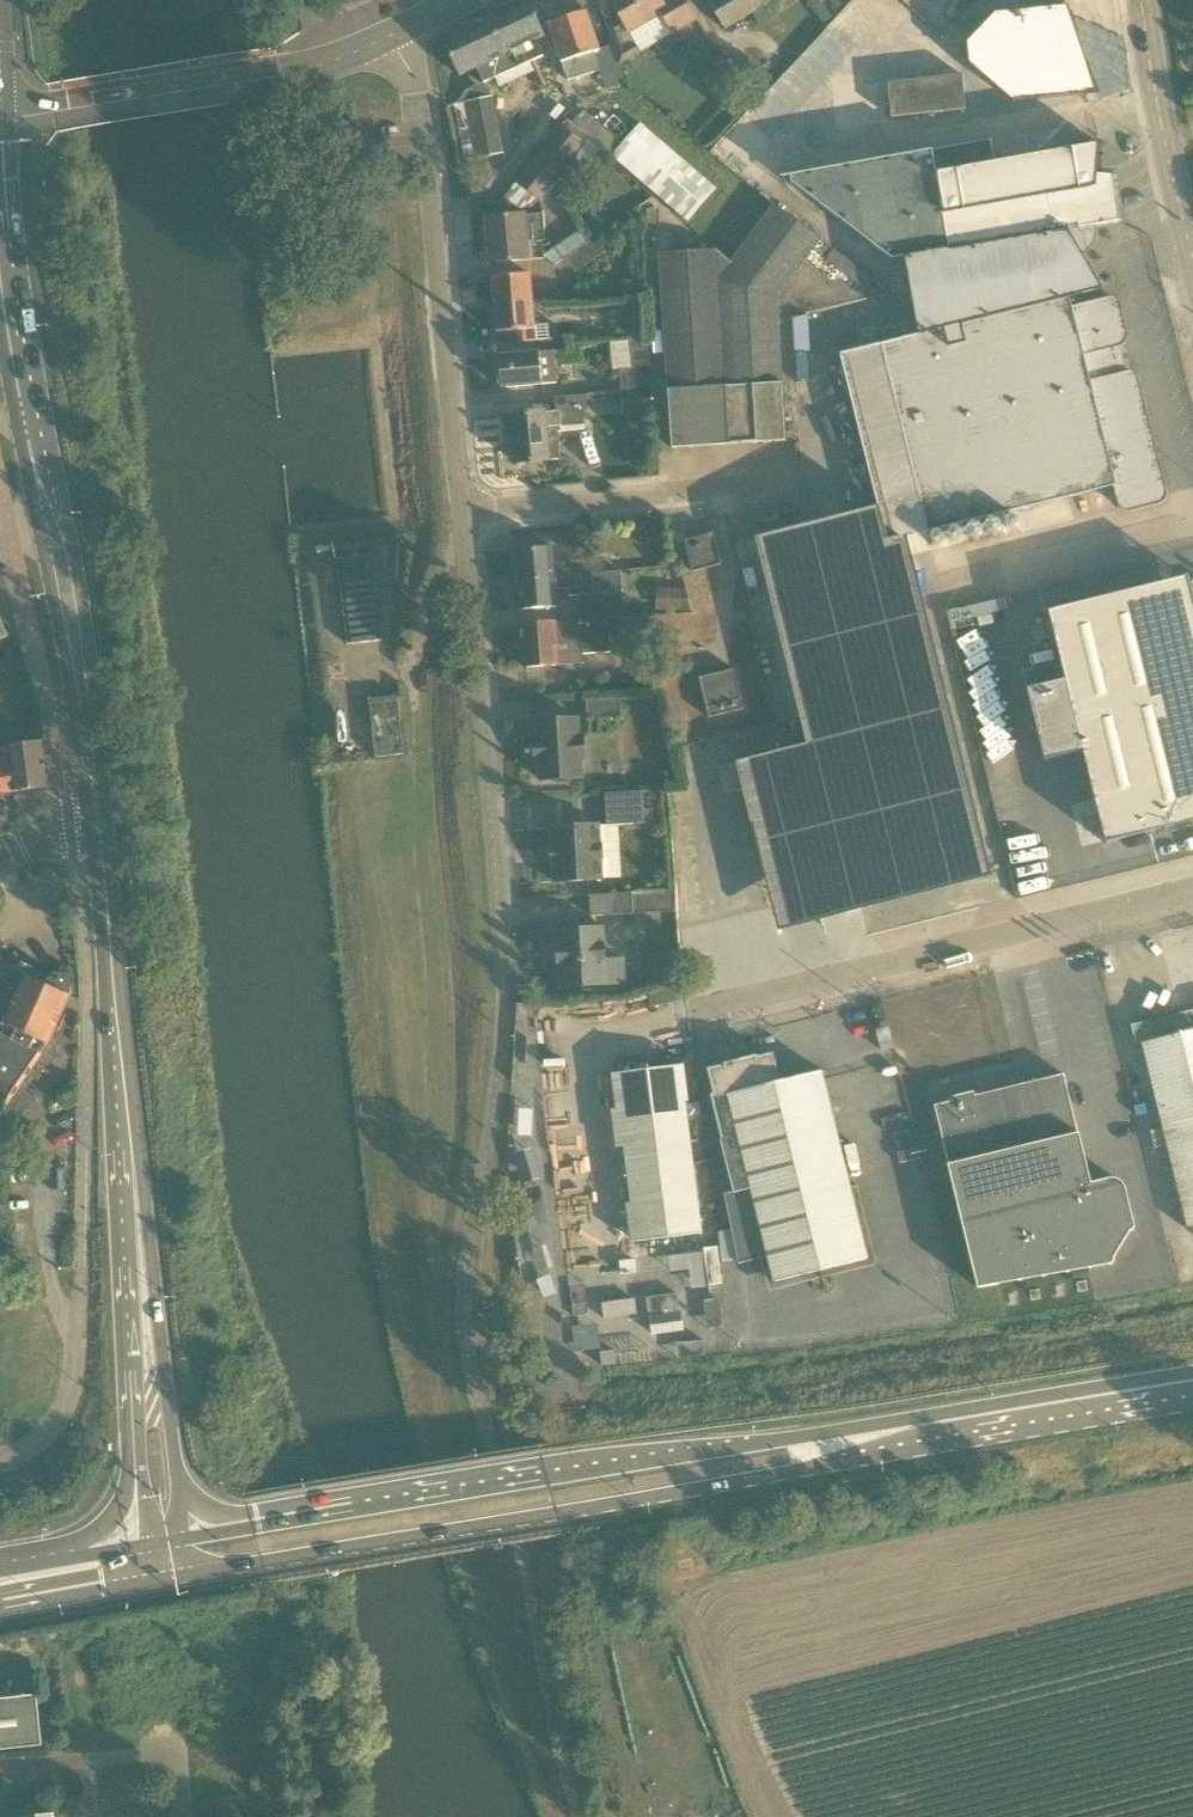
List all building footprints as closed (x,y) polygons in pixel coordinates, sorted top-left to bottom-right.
[(528,0),(522,0),(484,18),(509,71),(531,61),(542,86),(547,84),(535,59),(543,56),(536,40),(545,35),(540,26),(528,0)] [(620,19),(607,27),(613,46),(619,66),(697,21),(685,0),(664,0),(663,1),(662,0),(609,0),(620,19)] [(725,28),(769,2),(777,14),(798,2),(797,0),(708,0),(725,28)] [(826,26),(833,20),(818,0),(806,0),(826,26)] [(765,4),(752,12),(761,26),(773,18),(765,4)] [(995,18),(968,50),(970,69),(1013,105),(1122,94),(1068,10),(995,18)] [(586,11),(548,23),(560,63),(561,63),(567,80),(600,70),(605,89),(624,83),(619,66),(613,46),(598,51),(586,11)] [(442,38),(459,76),(477,68),(483,82),(484,83),(485,83),(509,71),(484,18),(442,38)] [(962,75),(887,83),(891,117),(966,110),(962,75)] [(856,112),(855,79),(828,80),(829,113),(856,112)] [(741,97),(731,81),(711,93),(721,109),(741,97)] [(493,97),(485,83),(484,83),(483,82),(467,90),(465,92),(464,94),(463,96),(462,98),(461,100),(460,101),(458,102),(457,103),(455,104),(454,105),(465,160),(504,152),(493,97)] [(582,111),(572,124),(589,138),(612,158),(613,157),(688,222),(715,188),(640,124),(622,143),(582,111)] [(559,126),(514,182),(516,183),(506,196),(528,214),(539,201),(540,201),(585,144),(584,144),(589,138),(572,124),(567,120),(561,127),(559,126)] [(892,260),(905,258),(923,334),(1069,297),(1069,298),(1102,290),(1068,231),(1067,227),(1078,225),(1079,229),(1120,221),(1112,176),(1097,175),(1100,144),(994,163),(990,140),(790,176),(791,183),(892,260)] [(720,348),(727,445),(785,441),(776,295),(816,235),(771,204),(731,262),(715,249),(702,250),(708,348),(720,348)] [(491,263),(544,258),(542,241),(545,240),(543,213),(487,218),(491,263)] [(586,222),(596,236),(609,227),(599,213),(586,222)] [(586,226),(561,243),(569,256),(594,238),(586,226)] [(835,249),(827,260),(865,289),(874,278),(835,249)] [(659,253),(670,424),(672,448),(727,445),(720,348),(708,348),(702,250),(659,253)] [(492,277),(494,304),(532,300),(530,274),(492,277)] [(1071,307),(1069,298),(1069,297),(923,334),(885,343),(907,427),(1126,372),(1120,346),(1126,342),(1127,334),(1120,306),(1115,299),(1107,298),(1071,307)] [(512,343),(535,341),(532,300),(494,304),(497,332),(511,331),(512,343)] [(628,333),(645,332),(643,304),(626,306),(628,333)] [(652,389),(647,337),(629,338),(632,369),(620,370),(622,392),(652,389)] [(845,353),(882,506),(759,536),(810,741),(739,758),(754,820),(825,802),(850,905),(988,871),(906,536),(935,529),(907,427),(885,343),(845,353)] [(553,351),(539,352),(499,356),(501,388),(556,383),(553,351)] [(1125,513),(1159,504),(1165,499),(1166,491),(1139,380),(1134,374),(1126,372),(907,427),(935,529),(1113,486),(1118,508),(1119,510),(1125,513)] [(652,389),(622,392),(624,415),(654,412),(652,389)] [(554,396),(555,412),(504,416),(506,437),(515,437),(517,463),(558,460),(555,427),(584,424),(583,410),(587,410),(585,393),(554,396)] [(560,546),(584,544),(583,529),(558,532),(560,546)] [(722,565),(720,556),(714,533),(685,540),(692,572),(722,565)] [(518,581),(606,572),(605,560),(553,564),(551,547),(515,550),(518,581)] [(382,640),(371,555),(337,559),(347,644),(382,640)] [(606,572),(518,581),(521,610),(556,607),(555,589),(569,588),(569,596),(621,592),(620,571),(606,572)] [(1106,843),(1192,821),(1192,600),(1187,577),(1048,611),(1106,843)] [(668,610),(676,610),(692,611),(687,590),(659,588),(657,609),(668,610)] [(556,624),(556,622),(522,624),(525,667),(584,664),(584,654),(612,653),(610,619),(581,621),(581,622),(556,624)] [(6,636),(7,635),(8,634),(9,633),(10,632),(10,630),(10,628),(10,627),(9,625),(8,624),(7,623),(5,622),(3,622),(2,622),(0,623),(0,639),(6,636)] [(709,718),(744,709),(734,669),(699,678),(709,718)] [(398,696),(392,697),(370,699),(376,756),(404,754),(398,696)] [(588,719),(621,717),(620,698),(587,700),(588,719)] [(578,718),(538,721),(537,721),(538,739),(534,739),(535,762),(540,762),(541,780),(582,777),(580,759),(585,759),(584,736),(579,737),(578,718)] [(13,791),(48,787),(42,741),(6,745),(8,763),(9,763),(13,791)] [(13,791),(9,763),(8,763),(0,764),(0,793),(13,791)] [(607,793),(609,824),(645,821),(643,791),(607,793)] [(599,825),(552,827),(553,848),(551,848),(552,862),(554,862),(555,882),(603,880),(599,825)] [(633,903),(632,892),(589,895),(590,905),(591,916),(634,914),(633,911),(633,903)] [(559,963),(561,987),(624,984),(623,959),(605,960),(603,927),(557,930),(558,946),(557,946),(558,963),(559,963)] [(1,1130),(29,1107),(13,1096),(37,1060),(27,1053),(30,1048),(35,1038),(48,1044),(70,996),(70,987),(64,981),(64,980),(59,978),(50,978),(43,984),(30,978),(35,968),(11,957),(0,982),(0,1029),(5,1033),(3,1036),(2,1035),(0,1038),(0,1130),(1,1130)] [(1136,1042),(1142,1041),(1145,1054),(1154,1090),(1156,1100),(1145,1103),(1159,1159),(1170,1156),(1173,1169),(1192,1251),(1192,1010),(1180,1013),(1184,1029),(1164,1034),(1160,1018),(1131,1025),(1136,1042)] [(775,1283),(868,1260),(822,1071),(778,1082),(771,1056),(711,1071),(717,1096),(714,1097),(725,1141),(723,1142),(735,1191),(724,1193),(738,1265),(768,1257),(775,1283)] [(615,1076),(619,1109),(612,1110),(617,1148),(625,1147),(632,1203),(627,1204),(632,1243),(702,1233),(685,1102),(686,1102),(681,1067),(615,1076)] [(952,1097),(953,1101),(935,1105),(949,1165),(1078,1134),(1064,1074),(975,1096),(974,1092),(952,1097)] [(1079,1133),(1078,1134),(949,1165),(948,1165),(978,1288),(1112,1264),(1135,1227),(1126,1189),(1125,1187),(1124,1185),(1122,1183),(1119,1181),(1117,1179),(1114,1179),(1111,1179),(1091,1183),(1079,1133)] [(627,1600),(631,1610),(632,1612),(639,1609),(640,1611),(652,1606),(647,1593),(635,1597),(627,1600)] [(0,1699),(0,1750),(42,1746),(37,1695),(0,1699)]
